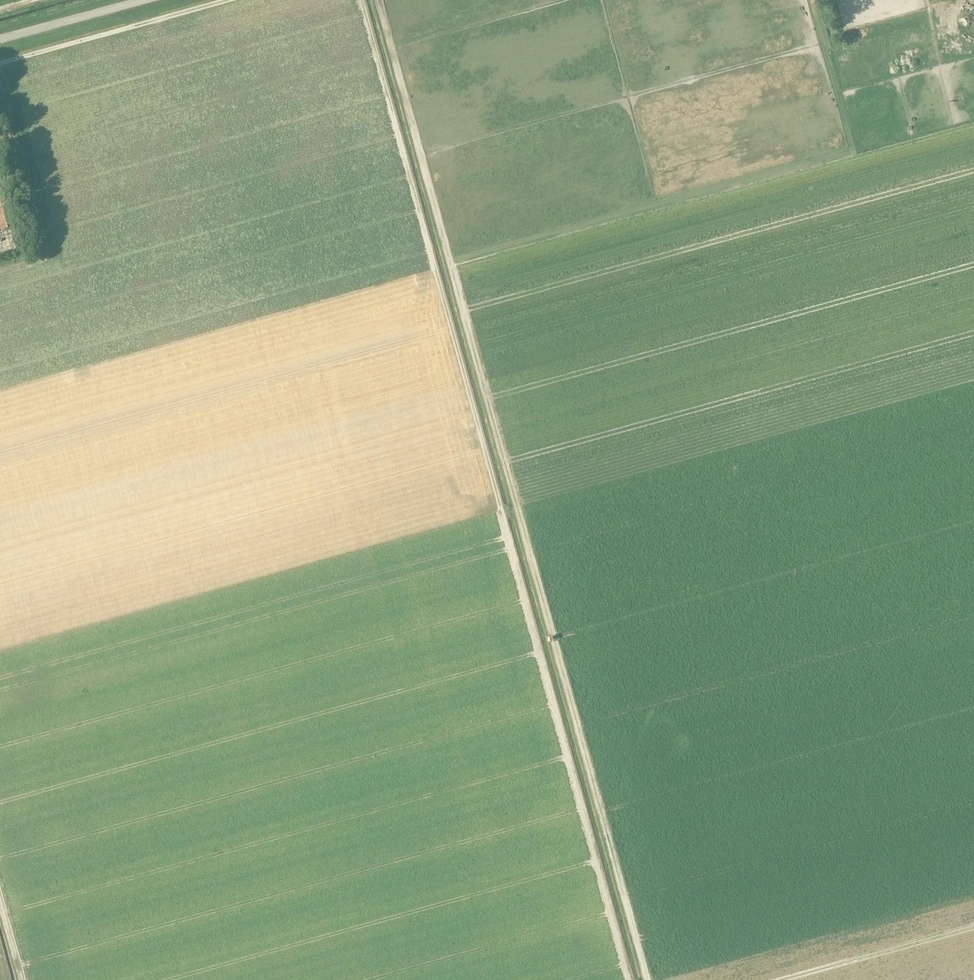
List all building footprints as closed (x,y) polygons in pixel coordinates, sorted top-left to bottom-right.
[(8,242),(1,244),(3,251),(10,249),(8,242)]
